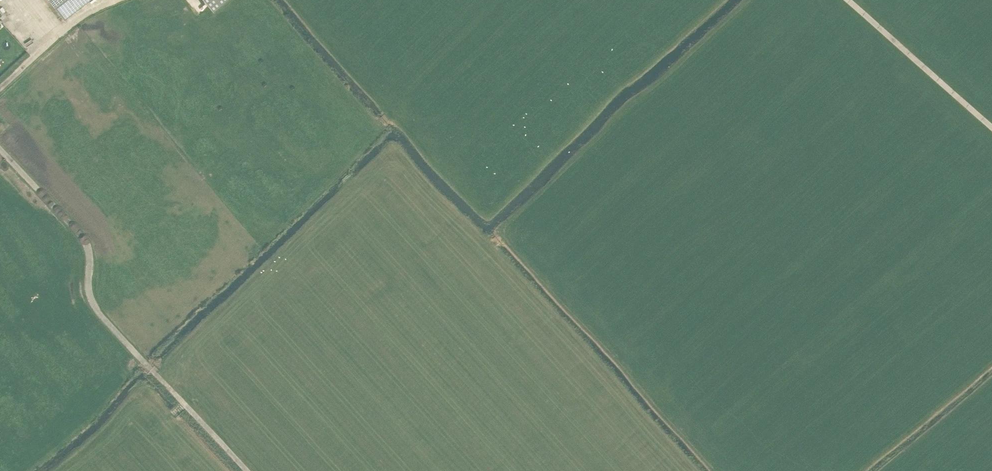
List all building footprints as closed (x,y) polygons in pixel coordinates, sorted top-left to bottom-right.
[(64,20),(89,0),(49,0),(64,20)] [(214,13),(229,0),(203,0),(214,13)] [(15,15),(9,19),(15,26),(20,22),(15,15)]
